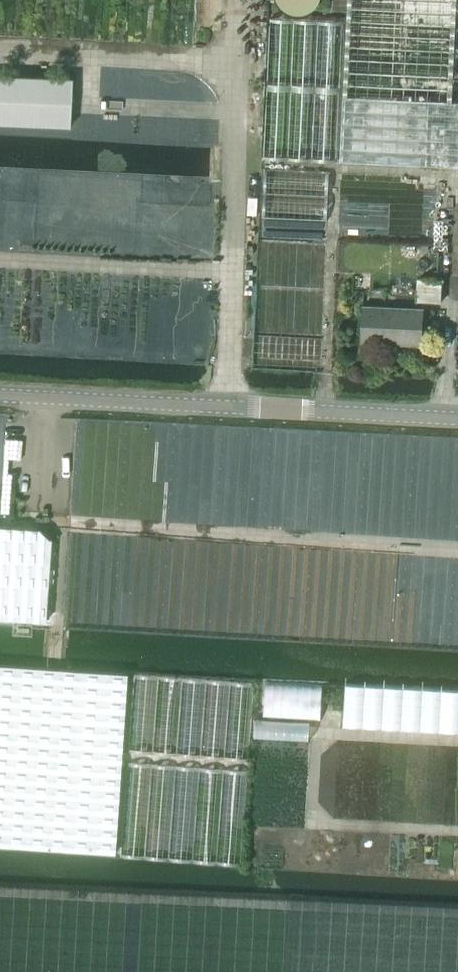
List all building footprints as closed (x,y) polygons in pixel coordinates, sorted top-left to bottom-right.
[(280,4),(282,8),(289,13),(295,15),(299,16),(304,15),(309,14),(314,11),(317,9),(320,6),(322,1),(323,0),(278,0),(280,4)] [(452,102),(457,0),(349,0),(342,161),(457,166),(457,103),(452,102)] [(71,79),(0,76),(0,124),(69,127),(71,79)] [(422,345),(424,310),(364,307),(363,342),(422,345)] [(49,540),(37,529),(0,526),(0,619),(45,622),(49,540)] [(126,675),(0,666),(0,845),(114,853),(126,675)]
